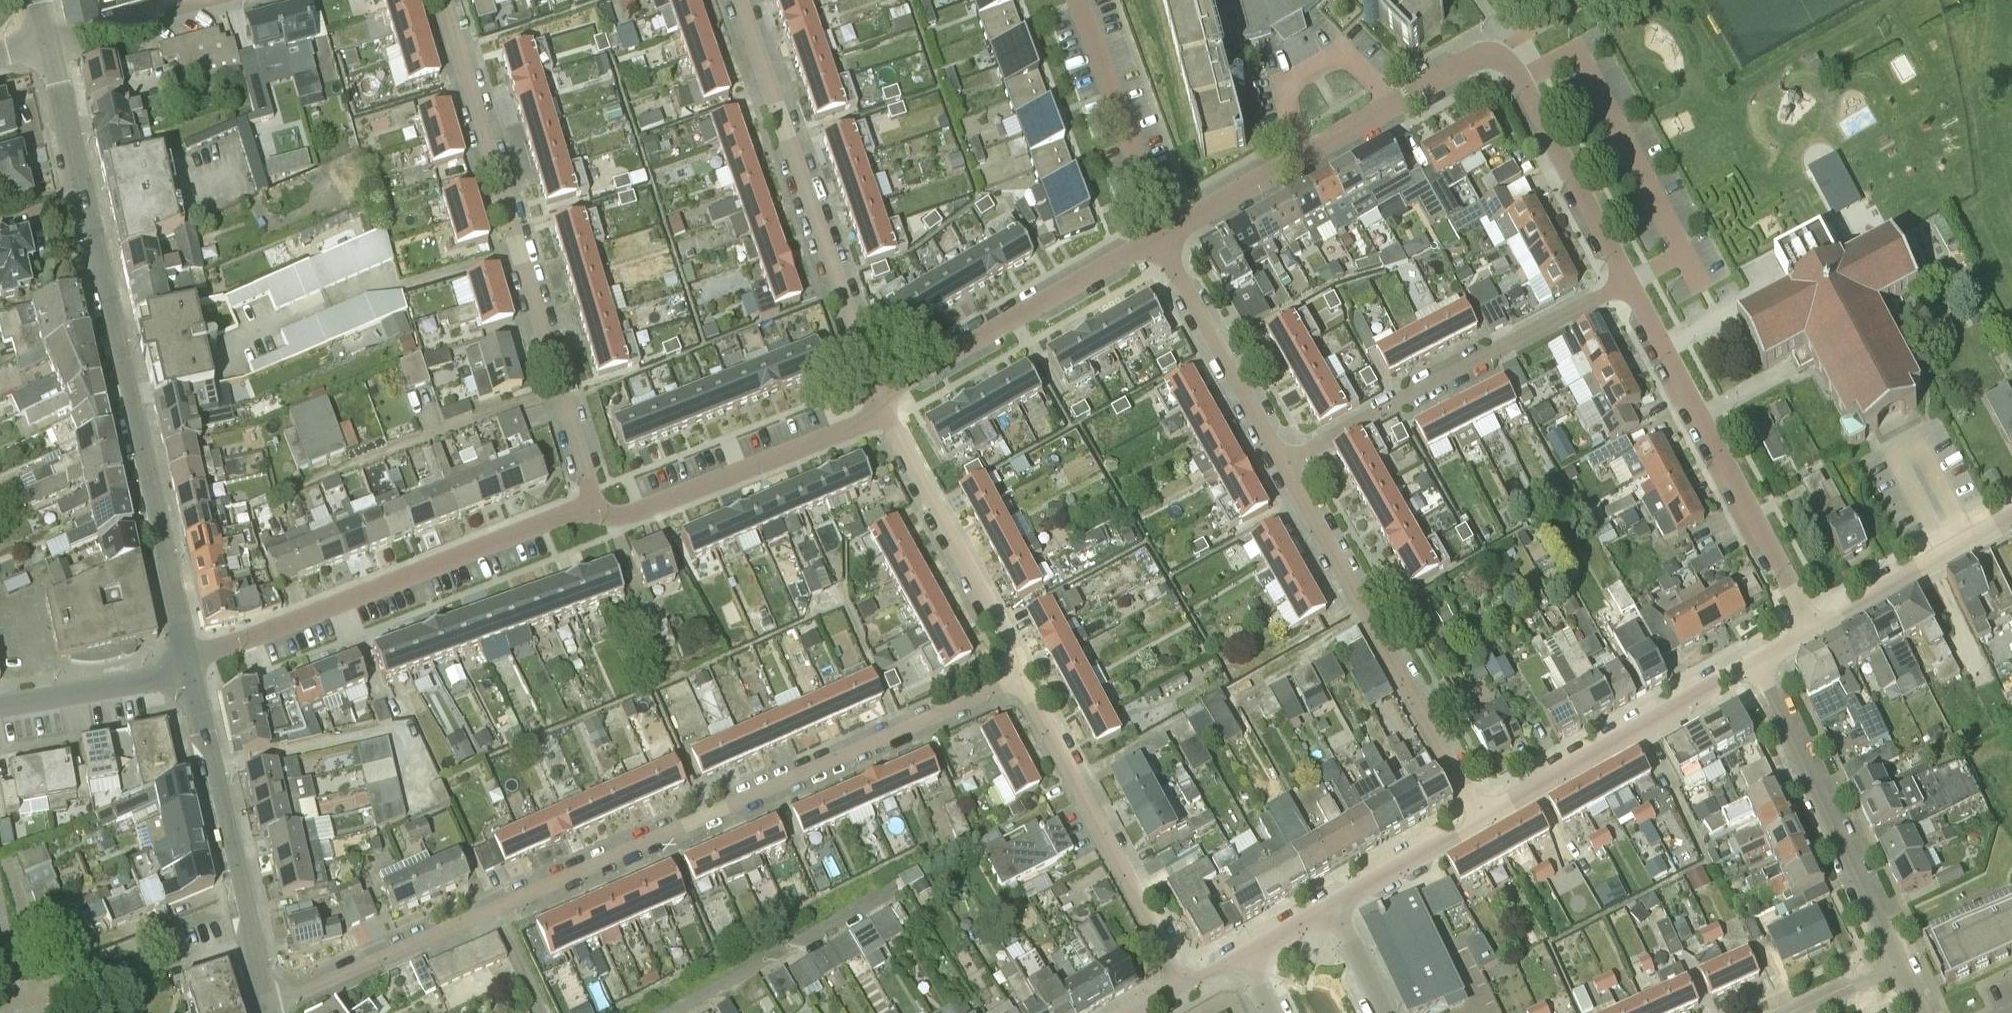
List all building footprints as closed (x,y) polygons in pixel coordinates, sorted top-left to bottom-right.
[(66,9),(93,0),(64,0),(66,9)] [(385,13),(416,3),(415,0),(382,0),(385,13)] [(478,23),(496,18),(491,0),(471,0),(478,23)] [(580,2),(585,13),(592,9),(588,0),(584,0),(580,2)] [(592,9),(599,6),(597,0),(588,0),(592,9)] [(696,3),(695,0),(652,0),(656,13),(669,8),(670,12),(696,3)] [(812,13),(808,0),(777,0),(775,1),(783,24),(812,13)] [(976,12),(977,16),(983,33),(1017,21),(1011,6),(1009,0),(971,0),(976,12)] [(1204,158),(1206,157),(1205,156),(1237,147),(1237,149),(1246,147),(1220,44),(1226,43),(1232,43),(1239,42),(1246,41),(1252,39),(1259,38),(1266,36),(1271,34),(1280,29),(1289,37),(1293,35),(1298,32),(1295,20),(1304,15),(1308,11),(1314,7),(1318,2),(1320,0),(1162,0),(1204,158)] [(1413,52),(1420,45),(1419,44),(1442,21),(1443,22),(1445,21),(1425,0),(1362,0),(1413,52)] [(392,38),(424,28),(416,3),(385,13),(384,13),(392,38)] [(678,35),(704,26),(696,3),(670,12),(661,15),(668,34),(677,31),(678,35)] [(893,22),(912,16),(908,6),(889,13),(893,22)] [(928,6),(916,10),(919,17),(930,13),(928,6)] [(610,7),(599,10),(605,30),(616,26),(610,7)] [(285,52),(314,45),(304,8),(274,16),(284,49),(285,52)] [(790,46),(820,36),(812,13),(783,24),(790,46)] [(930,13),(919,17),(922,25),(933,21),(930,13)] [(256,57),(284,49),(274,16),(247,23),(256,57)] [(1019,25),(1017,21),(983,33),(989,50),(990,50),(996,67),(1030,55),(1020,29),(1019,25)] [(526,23),(518,25),(522,36),(530,34),(526,23)] [(518,25),(511,27),(514,39),(522,36),(518,25)] [(687,58),(712,49),(704,26),(678,35),(680,39),(671,42),(677,62),(687,58)] [(616,32),(620,46),(623,54),(641,48),(633,27),(616,32)] [(399,62),(431,53),(424,28),(392,38),(399,62)] [(606,30),(612,49),(620,46),(614,28),(606,30)] [(218,31),(158,48),(162,62),(179,58),(185,84),(241,71),(233,41),(221,45),(218,31)] [(798,69),(828,59),(820,36),(790,46),(798,69)] [(606,37),(595,41),(599,56),(610,52),(606,37)] [(552,72),(543,43),(521,50),(502,56),(511,84),(540,76),(552,72)] [(694,82),(720,73),(712,49),(687,58),(694,82)] [(344,54),(349,71),(361,68),(356,50),(344,54)] [(399,62),(407,87),(439,77),(431,53),(399,62)] [(1042,90),(1030,55),(996,67),(1003,85),(1002,85),(1008,102),(1042,90)] [(610,72),(605,56),(589,61),(594,77),(610,72)] [(94,113),(126,106),(120,81),(151,73),(147,57),(79,72),(86,100),(91,99),(94,113)] [(615,62),(621,81),(632,77),(626,58),(615,62)] [(806,92),(836,82),(828,59),(798,69),(806,92)] [(299,101),(322,94),(315,70),(292,76),(299,101)] [(243,75),(250,100),(263,97),(256,71),(243,75)] [(687,89),(693,108),(728,96),(720,73),(694,82),(696,86),(687,89)] [(952,75),(940,79),(943,87),(954,83),(952,75)] [(517,107),(547,99),(540,76),(511,84),(517,107)] [(857,106),(847,78),(836,82),(806,92),(816,120),(857,106)] [(954,83),(943,87),(946,94),(957,90),(954,83)] [(883,93),(887,104),(902,100),(898,88),(883,93)] [(611,89),(603,91),(607,100),(614,97),(611,89)] [(1055,124),(1042,90),(1008,102),(1010,105),(1012,111),(1015,119),(1022,136),(1055,124)] [(8,129),(8,128),(14,126),(9,108),(6,109),(4,98),(0,99),(0,138),(10,136),(8,129)] [(162,98),(150,100),(153,115),(165,113),(162,98)] [(524,130),(555,121),(554,120),(561,118),(556,101),(548,103),(547,99),(517,107),(524,130)] [(892,122),(907,117),(904,105),(889,110),(892,122)] [(619,106),(605,110),(609,122),(622,117),(619,106)] [(96,143),(135,135),(132,120),(142,118),(140,107),(90,118),(95,142),(96,143)] [(424,143),(456,134),(448,109),(416,118),(424,143)] [(641,131),(663,123),(660,112),(637,120),(641,131)] [(717,147),(743,138),(735,115),(709,124),(717,147)] [(1465,128),(1481,156),(1503,143),(1487,115),(1465,128)] [(246,119),(184,145),(187,152),(237,132),(256,194),(269,192),(246,119)] [(531,153),(562,144),(555,121),(524,130),(531,153)] [(1068,159),(1055,124),(1022,136),(1028,154),(1034,171),(1068,159)] [(833,168),(862,157),(874,153),(864,125),(823,140),(833,168)] [(1486,166),(1481,156),(1465,128),(1443,140),(1466,178),(1486,166)] [(424,143),(431,168),(463,159),(456,134),(424,143)] [(96,143),(102,172),(141,163),(135,135),(96,143)] [(647,158),(661,153),(656,136),(643,141),(641,141),(647,158)] [(725,170),(751,161),(743,138),(717,147),(725,170)] [(1467,181),(1466,178),(1443,140),(1422,153),(1432,171),(1423,176),(1434,196),(1445,216),(1446,216),(1449,220),(1460,214),(1448,192),(1467,181)] [(1419,204),(1423,202),(1410,177),(1390,142),(1353,163),(1379,210),(1400,198),(1407,209),(1418,203),(1419,204)] [(531,153),(538,176),(580,164),(582,164),(576,145),(563,149),(562,144),(531,153)] [(976,145),(965,149),(967,157),(979,152),(976,145)] [(0,157),(0,178),(21,173),(20,168),(24,167),(20,152),(1,156),(0,157)] [(979,152),(967,157),(970,164),(981,160),(979,152)] [(959,155),(949,158),(953,170),(963,166),(959,155)] [(840,190),(870,180),(862,157),(833,168),(840,190)] [(108,199),(111,214),(171,202),(162,158),(141,163),(102,172),(105,186),(105,187),(107,199),(108,199)] [(1047,205),(1081,193),(1077,185),(1074,176),(1069,162),(1068,159),(1034,171),(1040,188),(1041,188),(1047,205)] [(733,194),(759,184),(751,161),(725,170),(733,194)] [(1357,223),(1379,210),(1353,163),(1331,176),(1357,223)] [(1493,175),(1500,188),(1522,177),(1514,163),(1492,174),(1493,175)] [(589,193),(580,164),(538,176),(547,205),(589,193)] [(1430,225),(1445,216),(1434,196),(1423,176),(1420,171),(1410,177),(1423,202),(1419,204),(1430,225)] [(31,197),(27,181),(23,182),(21,173),(0,178),(0,205),(31,197)] [(1489,195),(1500,188),(1493,175),(1482,182),(1489,195)] [(1336,235),(1357,223),(1331,176),(1309,188),(1336,235)] [(617,194),(632,189),(629,178),(613,183),(617,194)] [(848,213),(878,203),(870,180),(840,190),(848,213)] [(741,217),(768,207),(759,184),(733,194),(741,217)] [(1315,246),(1316,246),(1336,235),(1309,188),(1289,199),(1309,236),(1315,246)] [(448,225),(480,215),(473,191),(441,200),(448,225)] [(1520,238),(1546,224),(1535,204),(1519,212),(1507,191),(1480,205),(1449,221),(1457,235),(1487,219),(1491,227),(1494,225),(1505,246),(1520,238)] [(1060,241),(1094,229),(1081,193),(1047,205),(1054,223),(1053,223),(1060,241)] [(637,205),(634,194),(618,199),(622,210),(637,205)] [(974,208),(981,218),(994,209),(988,199),(974,208)] [(1289,248),(1309,236),(1289,199),(1268,211),(1283,238),(1289,248)] [(153,243),(173,235),(178,233),(178,232),(171,202),(111,214),(115,230),(114,230),(117,243),(117,242),(121,258),(155,250),(153,243)] [(856,236),(886,226),(878,203),(848,213),(856,236)] [(1029,204),(1019,210),(1023,217),(1033,211),(1029,204)] [(373,233),(362,207),(337,218),(320,226),(299,236),(302,242),(303,244),(340,226),(358,218),(366,236),(373,233)] [(750,240),(776,231),(768,207),(741,217),(729,221),(736,239),(748,235),(750,240)] [(1033,211),(1023,217),(1027,224),(1037,218),(1033,211)] [(1273,244),(1283,238),(1268,211),(1247,223),(1261,249),(1262,249),(1268,259),(1278,253),(1273,244)] [(592,247),(604,243),(595,214),(553,227),(562,256),(592,247)] [(922,224),(929,233),(942,224),(934,214),(922,224)] [(448,225),(456,250),(488,240),(480,215),(448,225)] [(1032,258),(1010,220),(984,235),(990,246),(1006,273),(1032,258)] [(897,222),(886,226),(856,236),(866,264),(907,250),(897,222)] [(1241,261),(1261,249),(1247,223),(1226,235),(1241,261)] [(1530,257),(1556,243),(1546,224),(1520,238),(1530,257)] [(178,232),(178,233),(173,235),(179,260),(176,260),(177,263),(160,267),(155,250),(121,258),(128,289),(203,272),(204,272),(195,228),(178,232)] [(749,266),(758,263),(784,254),(776,231),(750,240),(751,243),(743,246),(749,266)] [(648,235),(651,245),(660,242),(657,233),(648,235)] [(1822,233),(1776,258),(1793,289),(1790,291),(1791,292),(1738,321),(1765,371),(1793,356),(1794,359),(1793,360),(1800,373),(1814,365),(1847,428),(1842,431),(1841,433),(1847,445),(1849,448),(1851,448),(1865,441),(1866,438),(1865,436),(1870,434),(1874,432),(1879,429),(1875,422),(1900,409),(1903,416),(1917,409),(1910,395),(1921,390),(1887,326),(1901,319),(1894,305),(1893,306),(1891,303),(1919,288),(1892,238),(1884,243),(1863,254),(1842,265),(1842,263),(1839,265),(1822,233)] [(370,242),(380,266),(393,260),(386,235),(370,242)] [(1263,301),(1253,283),(1247,273),(1241,261),(1226,235),(1200,250),(1245,329),(1271,314),(1264,300),(1263,301)] [(1354,246),(1348,236),(1341,240),(1346,250),(1354,246)] [(0,297),(17,293),(30,289),(25,265),(32,263),(26,237),(7,241),(1,237),(0,237),(0,297)] [(1056,244),(1051,237),(1037,242),(1043,251),(1056,244)] [(1485,257),(1495,251),(1490,241),(1480,247),(1485,257)] [(367,271),(380,266),(370,242),(356,247),(367,271)] [(1541,277),(1567,263),(1556,243),(1530,257),(1541,277)] [(487,245),(478,248),(480,257),(490,254),(487,245)] [(1378,256),(1385,269),(1408,262),(1399,245),(1378,256)] [(970,258),(985,285),(1006,273),(990,246),(970,258)] [(354,277),(367,271),(356,247),(343,253),(354,277)] [(569,279),(599,270),(592,247),(562,256),(569,279)] [(944,261),(964,297),(985,285),(970,258),(965,249),(944,261)] [(341,283),(354,277),(343,253),(330,258),(341,283)] [(693,259),(690,253),(683,255),(685,262),(693,259)] [(766,285),(792,277),(784,254),(758,263),(766,285)] [(328,289),(341,283),(330,258),(317,264),(328,289)] [(928,283),(943,309),(964,297),(944,261),(943,258),(922,270),(929,282),(928,283)] [(1496,275),(1509,268),(1505,260),(1492,266),(1496,275)] [(1328,268),(1335,279),(1345,276),(1338,263),(1328,268)] [(1567,263),(1541,277),(1552,298),(1578,284),(1567,263)] [(314,294),(328,289),(317,264),(304,269),(314,294)] [(870,269),(874,281),(889,275),(885,264),(870,269)] [(688,266),(681,268),(687,285),(694,282),(688,266)] [(1469,266),(1455,274),(1460,285),(1474,278),(1469,266)] [(1317,271),(1323,284),(1333,281),(1331,273),(1326,267),(1317,271)] [(1263,301),(1264,300),(1275,294),(1264,275),(1260,278),(1255,268),(1247,273),(1253,283),(1263,301)] [(301,300),(314,294),(304,269),(290,275),(301,300)] [(576,302),(606,293),(599,270),(569,279),(576,302)] [(135,321),(211,304),(204,272),(203,272),(128,289),(135,321)] [(473,307),(505,297),(497,272),(466,282),(473,307)] [(288,306),(301,300),(290,275),(277,280),(288,306)] [(1292,284),(1287,275),(1286,275),(1279,279),(1284,288),(1292,284)] [(664,279),(667,288),(678,285),(675,276),(664,279)] [(779,312),(778,308),(800,300),(792,277),(766,285),(750,291),(759,319),(779,312)] [(275,311),(288,306),(277,280),(264,285),(268,295),(275,311)] [(901,283),(875,298),(896,336),(922,321),(908,295),(901,283)] [(908,295),(922,321),(943,309),(928,283),(908,295)] [(258,299),(268,295),(264,285),(254,289),(258,299)] [(1479,311),(1489,306),(1478,286),(1469,291),(1479,311)] [(1520,288),(1507,295),(1512,304),(1525,297),(1520,288)] [(249,303),(258,299),(254,289),(244,293),(249,303)] [(239,307),(249,303),(244,293),(235,297),(239,307)] [(383,295),(392,317),(407,311),(401,293),(383,295)] [(583,325),(613,316),(606,293),(576,302),(583,325)] [(44,352),(88,334),(79,294),(39,303),(0,315),(0,329),(5,344),(12,342),(18,363),(44,352)] [(1334,294),(1323,300),(1331,314),(1341,309),(1334,294)] [(376,324),(392,317),(383,295),(364,297),(376,324)] [(229,312),(239,307),(235,297),(225,301),(229,312)] [(364,329),(376,324),(364,297),(352,302),(364,329)] [(477,322),(480,332),(512,322),(505,297),(473,307),(473,308),(437,318),(439,325),(448,323),(450,330),(477,322)] [(1172,335),(1165,323),(1150,297),(1145,300),(1124,312),(1139,338),(1146,350),(1172,335)] [(1508,306),(1504,298),(1489,306),(1479,311),(1490,333),(1508,325),(1500,311),(1508,306)] [(352,334),(364,329),(352,302),(340,307),(352,334)] [(681,305),(673,308),(677,317),(685,314),(681,305)] [(1434,354),(1456,342),(1443,318),(1436,306),(1416,317),(1422,329),(1421,329),(1434,354)] [(340,339),(352,334),(340,307),(328,313),(340,339)] [(1443,318),(1456,342),(1477,331),(1465,307),(1443,318)] [(154,401),(212,388),(207,365),(205,354),(209,353),(213,352),(214,351),(215,350),(216,349),(216,348),(216,347),(216,345),(215,344),(215,343),(214,342),(213,342),(211,342),(210,342),(202,343),(194,308),(136,321),(141,341),(139,342),(143,362),(145,361),(154,401)] [(1114,352),(1139,338),(1124,312),(1099,326),(1114,352)] [(1283,359),(1309,344),(1321,338),(1306,312),(1294,318),(1268,333),(1283,359)] [(1390,376),(1412,365),(1399,341),(1396,342),(1391,333),(1374,342),(1359,312),(1353,316),(1354,328),(1367,353),(1378,347),(1379,350),(1377,351),(1390,376)] [(328,344),(340,339),(328,313),(316,318),(328,344)] [(381,325),(388,342),(410,333),(403,315),(381,325)] [(590,348),(620,339),(613,316),(583,325),(590,348)] [(316,350),(328,344),(316,318),(304,323),(316,350)] [(1572,361),(1609,342),(1598,322),(1562,341),(1572,361)] [(304,355),(316,350),(304,323),(293,328),(304,355)] [(715,325),(702,329),(707,341),(719,336),(715,325)] [(1089,367),(1114,352),(1099,326),(1074,340),(1089,367)] [(292,360),(304,355),(293,328),(281,333),(288,350),(292,360)] [(1412,365),(1434,354),(1421,329),(1404,338),(1399,341),(1412,365)] [(49,364),(55,377),(94,360),(88,334),(44,352),(18,363),(15,364),(20,374),(49,364)] [(598,377),(640,364),(631,335),(620,339),(590,348),(598,377)] [(416,350),(411,336),(399,340),(404,354),(416,350)] [(1074,340),(1048,355),(1070,393),(1096,378),(1089,367),(1074,340)] [(473,379),(514,366),(507,342),(465,355),(473,379)] [(663,348),(667,358),(682,352),(677,342),(663,348)] [(1584,381),(1619,362),(1609,342),(1572,361),(1573,362),(1558,370),(1568,389),(1583,380),(1584,381)] [(793,353),(804,381),(827,372),(816,344),(793,353)] [(1295,380),(1321,365),(1309,344),(1283,359),(1295,380)] [(282,364),(292,360),(288,350),(278,354),(282,364)] [(428,371),(451,364),(447,351),(424,358),(428,371)] [(759,399),(781,390),(770,362),(766,351),(743,359),(759,399)] [(781,390),(804,381),(793,353),(770,362),(781,390)] [(273,368),(282,364),(278,354),(269,358),(273,368)] [(409,390),(429,383),(420,356),(400,365),(409,390)] [(1177,366),(1171,356),(1157,363),(1162,374),(1177,366)] [(263,372),(273,368),(269,358),(259,362),(263,372)] [(736,408),(759,399),(743,359),(722,368),(726,379),(725,379),(736,408)] [(34,412),(99,383),(94,360),(55,377),(55,378),(12,397),(21,417),(25,415),(25,416),(34,412)] [(253,376),(263,372),(259,362),(250,366),(253,376)] [(1526,386),(1528,385),(1515,362),(1502,369),(1514,392),(1515,392),(1526,386)] [(1594,400),(1629,381),(1619,362),(1584,381),(1594,400)] [(1307,401),(1333,386),(1321,365),(1295,380),(1307,401)] [(473,379),(479,402),(521,389),(514,366),(473,379)] [(1003,382),(1017,408),(1024,419),(1050,404),(1029,367),(1003,382)] [(1367,391),(1377,385),(1369,371),(1359,377),(1367,391)] [(1170,421),(1181,414),(1208,400),(1193,373),(1167,388),(1155,394),(1170,421)] [(714,417),(736,408),(725,379),(702,388),(714,417)] [(1322,427),(1348,412),(1359,405),(1344,379),(1333,386),(1307,401),(1322,427)] [(1612,440),(1640,425),(1631,408),(1641,403),(1629,381),(1594,400),(1594,402),(1593,402),(1603,424),(1612,440)] [(992,422),(1017,408),(1003,382),(977,396),(992,422)] [(69,411),(73,421),(105,407),(99,383),(34,412),(25,416),(30,427),(69,411)] [(1494,418),(1516,407),(1504,383),(1482,394),(1494,418)] [(1526,386),(1515,392),(1523,409),(1535,403),(1526,386)] [(2010,422),(2002,409),(2011,404),(2011,395),(2007,386),(1984,399),(2011,449),(2011,421),(2010,422)] [(159,427),(218,413),(218,412),(212,388),(154,401),(153,402),(154,404),(159,427)] [(691,426),(714,417),(702,388),(680,397),(691,426)] [(289,414),(308,407),(327,400),(323,390),(310,394),(313,400),(288,410),(289,414)] [(1473,429),(1494,418),(1482,394),(1460,405),(1472,429),(1473,429)] [(988,445),(979,430),(992,422),(977,396),(952,410),(974,448),(976,452),(988,445)] [(668,435),(691,426),(680,397),(657,406),(668,435)] [(646,443),(668,435),(657,406),(654,407),(650,398),(632,405),(636,415),(635,415),(646,443)] [(1110,408),(1117,419),(1132,411),(1125,399),(1110,408)] [(328,459),(346,451),(338,431),(337,428),(327,400),(308,407),(328,459)] [(1193,435),(1219,421),(1208,400),(1181,414),(1193,435)] [(444,424),(472,414),(467,402),(440,412),(444,424)] [(1086,404),(1071,412),(1076,422),(1091,414),(1086,404)] [(1548,404),(1535,411),(1544,427),(1557,420),(1548,404)] [(1792,416),(1785,404),(1771,412),(1778,424),(1792,416)] [(1480,443),(1473,429),(1472,429),(1460,405),(1438,417),(1451,441),(1456,439),(1463,452),(1480,443)] [(58,450),(74,446),(110,431),(105,407),(73,421),(51,430),(58,450)] [(308,407),(289,414),(294,429),(309,466),(310,466),(328,459),(308,407)] [(159,427),(164,449),(164,450),(195,443),(194,442),(201,441),(199,431),(234,423),(231,409),(218,412),(218,413),(159,427)] [(952,410),(926,425),(948,463),(974,448),(952,410)] [(523,446),(531,443),(518,411),(497,420),(505,442),(520,437),(523,446)] [(1750,418),(1773,462),(1787,454),(1764,411),(1750,418)] [(623,452),(646,443),(635,415),(612,424),(623,452)] [(1429,452),(1451,441),(1438,417),(1417,428),(1429,452)] [(1194,462),(1231,442),(1219,421),(1193,435),(1204,456),(1193,462),(1194,462)] [(338,431),(346,451),(347,451),(358,447),(349,424),(337,428),(338,431)] [(1391,433),(1398,447),(1409,441),(1402,427),(1391,433)] [(309,466),(294,429),(283,433),(298,470),(309,466)] [(1388,455),(1373,429),(1362,436),(1335,451),(1350,477),(1376,462),(1388,455)] [(37,487),(62,476),(115,455),(110,431),(74,446),(77,455),(32,473),(37,487)] [(1600,435),(1589,441),(1594,450),(1605,444),(1600,435)] [(1645,476),(1673,462),(1661,441),(1636,454),(1627,438),(1587,460),(1593,472),(1616,460),(1618,463),(1623,461),(1633,481),(1645,475),(1645,476)] [(1216,477),(1243,463),(1231,442),(1194,462),(1203,479),(1214,473),(1216,477)] [(170,473),(221,462),(219,452),(209,454),(208,450),(197,453),(195,443),(164,450),(170,473)] [(503,500),(525,492),(513,462),(499,468),(491,447),(483,450),(503,500)] [(432,451),(458,518),(480,509),(464,468),(450,474),(440,448),(432,451)] [(464,468),(480,509),(503,500),(483,450),(474,453),(478,463),(464,468)] [(435,527),(458,518),(432,451),(423,455),(433,480),(420,486),(424,496),(423,496),(435,527)] [(1189,459),(1185,451),(1176,455),(1181,463),(1189,459)] [(513,462),(525,492),(547,483),(535,454),(513,462)] [(83,481),(86,493),(120,478),(115,455),(62,476),(37,487),(27,492),(32,505),(71,491),(69,486),(83,481)] [(838,469),(848,494),(871,484),(860,459),(838,469)] [(963,470),(970,481),(984,472),(978,461),(963,470)] [(175,497),(205,490),(203,479),(215,476),(214,471),(222,469),(221,462),(170,473),(175,497)] [(1362,498),(1388,483),(1376,462),(1350,477),(1362,498)] [(1622,486),(1631,482),(1623,462),(1613,467),(1622,486)] [(1643,503),(1683,481),(1673,462),(1645,476),(1650,486),(1644,489),(1649,499),(1642,502),(1643,503)] [(1228,498),(1254,484),(1243,463),(1216,477),(1228,498)] [(1578,477),(1573,466),(1564,471),(1570,482),(1578,477)] [(852,503),(848,494),(838,469),(815,479),(830,514),(831,513),(831,512),(852,503)] [(397,493),(398,495),(407,492),(398,470),(389,474),(397,493)] [(1995,471),(1984,477),(1992,491),(2002,485),(1995,471)] [(1844,562),(1867,550),(1841,501),(1832,506),(1822,488),(1827,485),(1820,474),(1802,484),(1844,562)] [(1432,484),(1428,476),(1418,481),(1423,489),(1432,484)] [(91,517),(126,502),(120,478),(86,493),(59,504),(60,505),(57,506),(62,518),(89,507),(91,517)] [(973,513),(998,500),(986,478),(962,491),(973,513)] [(338,479),(321,485),(325,495),(342,489),(338,479)] [(812,521),(830,514),(815,479),(793,488),(803,513),(808,511),(812,521)] [(1656,522),(1693,501),(1683,481),(1643,503),(1653,522),(1655,521),(1656,522)] [(1374,519),(1400,504),(1388,483),(1362,498),(1374,519)] [(1254,484),(1228,498),(1217,505),(1231,531),(1269,510),(1254,484)] [(781,522),(803,513),(793,488),(770,498),(781,522)] [(180,520),(210,513),(205,490),(175,497),(180,520)] [(397,493),(375,502),(391,544),(414,535),(402,505),(401,505),(398,495),(397,493)] [(300,506),(296,495),(287,498),(292,510),(300,506)] [(402,505),(414,535),(435,527),(423,496),(402,505)] [(1565,496),(1559,499),(1563,505),(1569,502),(1565,496)] [(1609,520),(1636,505),(1631,496),(1604,511),(1609,520)] [(759,532),(781,522),(770,498),(748,507),(759,532)] [(221,510),(222,510),(232,508),(230,499),(219,501),(221,510)] [(372,499),(352,507),(369,552),(391,544),(375,502),(374,502),(372,499)] [(985,535),(1009,522),(998,500),(973,513),(985,535)] [(1656,522),(1666,542),(1705,521),(1693,501),(1656,522)] [(70,551),(113,533),(131,526),(126,502),(91,517),(93,526),(67,537),(70,551)] [(331,519),(347,561),(369,552),(352,507),(350,508),(348,503),(341,506),(344,514),(331,519)] [(1386,540),(1412,525),(1400,504),(1374,519),(1386,540)] [(1062,520),(1064,507),(1049,505),(1048,518),(1062,520)] [(282,506),(275,509),(278,516),(285,514),(282,506)] [(736,542),(759,532),(748,507),(725,517),(736,542)] [(218,535),(228,533),(228,532),(225,523),(222,510),(221,510),(210,513),(180,520),(186,544),(217,536),(218,535)] [(1514,511),(1503,516),(1508,526),(1519,521),(1514,511)] [(714,551),(736,542),(725,517),(703,527),(714,551)] [(313,540),(324,570),(347,561),(331,519),(330,520),(335,532),(313,540)] [(857,543),(871,569),(883,563),(909,548),(895,522),(878,532),(868,537),(857,543)] [(985,535),(996,556),(1021,543),(1009,522),(985,535)] [(852,538),(865,532),(860,523),(848,530),(852,538)] [(1398,561),(1424,546),(1412,525),(1386,540),(1398,561)] [(1463,546),(1474,540),(1466,526),(1455,532),(1463,546)] [(1605,548),(1619,540),(1612,526),(1597,534),(1605,548)] [(1640,541),(1651,534),(1647,526),(1635,533),(1640,541)] [(186,544),(191,565),(238,554),(237,554),(257,549),(254,539),(251,527),(228,532),(228,533),(218,535),(217,536),(186,544)] [(691,561),(714,551),(703,527),(681,536),(691,561)] [(1265,564),(1291,549),(1279,527),(1253,542),(1265,564)] [(291,549),(302,578),(324,570),(313,540),(311,541),(307,529),(286,537),(291,549)] [(1121,535),(1127,545),(1137,539),(1132,529),(1121,535)] [(1100,531),(1088,538),(1094,548),(1095,549),(1106,543),(1100,531)] [(59,594),(139,559),(133,534),(98,549),(101,559),(71,571),(67,562),(48,570),(57,594),(59,594)] [(1021,543),(996,556),(1008,578),(1033,564),(1030,559),(1043,553),(1034,536),(1021,543)] [(278,588),(302,578),(291,549),(286,537),(262,547),(278,588)] [(671,566),(677,564),(663,537),(656,540),(658,545),(632,555),(647,594),(677,582),(671,566)] [(1189,548),(1196,559),(1210,550),(1203,539),(1189,548)] [(1398,561),(1413,587),(1451,565),(1436,539),(1424,546),(1398,561)] [(894,584),(921,570),(909,548),(883,563),(894,584)] [(1277,585),(1303,571),(1291,549),(1265,564),(1277,585)] [(1690,565),(1697,577),(1724,562),(1717,549),(1690,565)] [(1514,550),(1507,555),(1509,559),(1517,555),(1514,550)] [(1956,595),(1983,652),(1997,645),(1987,625),(2011,613),(2011,599),(1990,553),(1947,577),(1956,595)] [(196,587),(228,579),(225,566),(239,563),(238,554),(191,565),(196,587)] [(1515,572),(1505,554),(1491,562),(1501,580),(1515,572)] [(59,594),(57,594),(45,599),(59,662),(72,659),(72,660),(72,661),(78,662),(85,663),(91,663),(94,663),(100,662),(107,661),(113,660),(117,659),(119,657),(123,656),(128,653),(131,651),(133,650),(138,646),(137,645),(137,644),(157,640),(139,559),(59,594)] [(812,565),(814,569),(815,573),(824,570),(821,562),(812,565)] [(1019,599),(1056,580),(1047,562),(1035,568),(1033,564),(1008,578),(1019,599)] [(1674,562),(1674,563),(1664,568),(1670,578),(1675,575),(1677,568),(1674,562)] [(599,605),(623,597),(612,565),(588,574),(599,605)] [(802,573),(811,596),(822,591),(814,569),(802,573)] [(815,573),(822,591),(831,587),(824,570),(815,573)] [(906,605),(932,591),(921,570),(894,584),(906,605)] [(1288,606),(1315,592),(1303,571),(1277,585),(1288,606)] [(196,587),(200,608),(248,596),(254,594),(249,574),(228,579),(196,587)] [(575,614),(599,605),(588,574),(564,582),(575,614)] [(4,584),(9,595),(31,585),(26,575),(4,584)] [(1664,595),(1675,589),(1668,576),(1658,582),(1664,595)] [(551,622),(575,614),(564,582),(540,591),(551,622)] [(1623,583),(1610,591),(1623,615),(1636,607),(1623,583)] [(1158,589),(1163,597),(1170,594),(1166,585),(1158,589)] [(1688,610),(1687,611),(1702,639),(1724,626),(1708,598),(1709,598),(1702,585),(1680,597),(1688,610)] [(1709,598),(1708,598),(1724,626),(1746,614),(1730,586),(1709,598)] [(1149,605),(1163,597),(1158,589),(1157,587),(1144,594),(1149,605)] [(273,588),(254,594),(248,596),(200,608),(206,631),(249,621),(281,609),(273,588)] [(1188,589),(1182,592),(1187,600),(1193,597),(1188,589)] [(527,631),(551,622),(540,591),(516,599),(527,631)] [(918,626),(944,612),(932,591),(906,605),(918,626)] [(1040,639),(1065,625),(1063,621),(1075,614),(1064,592),(1049,599),(1052,605),(1029,617),(1040,639)] [(1315,592),(1288,606),(1300,627),(1326,613),(1315,592)] [(1961,674),(1926,612),(1916,595),(1889,610),(1907,642),(1921,634),(1946,682),(1961,674)] [(1561,604),(1569,618),(1581,611),(1573,597),(1561,604)] [(1176,598),(1166,603),(1173,610),(1180,606),(1176,598)] [(503,640),(527,631),(516,599),(492,608),(503,640)] [(805,610),(808,602),(800,600),(797,608),(805,610)] [(1262,608),(1258,600),(1247,606),(1251,614),(1262,608)] [(863,621),(878,613),(872,602),(857,609),(863,621)] [(480,648),(503,640),(492,608),(468,617),(480,648)] [(1444,625),(1454,620),(1447,608),(1437,613),(1444,625)] [(1881,654),(1894,682),(1911,675),(1921,670),(1906,642),(1907,642),(1889,610),(1865,624),(1881,654)] [(1656,642),(1671,633),(1681,651),(1702,639),(1687,611),(1668,622),(1650,631),(1656,642)] [(929,647),(955,633),(944,612),(918,626),(920,630),(905,639),(914,655),(929,647)] [(769,614),(760,618),(766,631),(775,628),(769,614)] [(456,657),(480,648),(468,617),(444,625),(456,657)] [(603,618),(595,622),(599,632),(607,629),(603,618)] [(674,644),(666,623),(642,632),(650,654),(674,644)] [(1883,693),(1896,686),(1894,682),(1881,654),(1865,624),(1840,637),(1857,668),(1869,662),(1871,664),(1868,665),(1883,693)] [(432,665),(456,657),(444,625),(420,634),(432,665)] [(1052,660),(1077,647),(1065,625),(1040,639),(1052,660)] [(1082,628),(1071,634),(1077,646),(1088,640),(1082,628)] [(1144,637),(1140,629),(1119,640),(1123,648),(1144,637)] [(1343,651),(1363,640),(1357,629),(1337,640),(1343,651)] [(1597,721),(1615,711),(1603,687),(1598,678),(1598,679),(1592,669),(1579,646),(1569,629),(1562,633),(1554,638),(1563,658),(1563,659),(1597,721)] [(806,653),(822,645),(815,631),(799,639),(806,653)] [(929,647),(917,654),(932,680),(943,674),(970,659),(957,636),(955,633),(929,647)] [(1185,633),(1177,638),(1180,644),(1188,639),(1185,633)] [(408,674),(432,665),(420,634),(396,643),(408,674)] [(1849,672),(1857,668),(1840,637),(1819,649),(1848,701),(1854,698),(1854,697),(1861,694),(1849,672)] [(1552,660),(1553,659),(1541,638),(1531,643),(1543,665),(1552,660)] [(1349,662),(1370,651),(1363,640),(1343,651),(1349,662)] [(572,641),(564,644),(568,655),(576,652),(572,641)] [(384,682),(408,674),(396,643),(372,651),(384,682)] [(687,646),(675,650),(679,660),(691,655),(687,646)] [(1063,682),(1088,669),(1077,647),(1052,660),(1063,682)] [(1668,681),(1649,649),(1619,665),(1637,698),(1668,681)] [(1860,709),(1854,698),(1848,701),(1819,649),(1802,659),(1797,674),(1822,727),(1848,714),(1855,728),(1860,726),(1871,746),(1890,738),(1876,707),(1862,713),(1860,709)] [(1356,674),(1376,662),(1370,651),(1349,662),(1356,674)] [(1497,688),(1516,678),(1505,658),(1496,663),(1492,654),(1482,660),(1497,688)] [(1315,666),(1327,688),(1345,679),(1333,656),(1315,666)] [(1580,731),(1597,721),(1563,659),(1559,661),(1557,657),(1553,659),(1552,660),(1543,665),(1562,698),(1580,731)] [(343,695),(367,686),(356,658),(333,667),(343,695)] [(1538,659),(1517,671),(1533,699),(1539,709),(1559,743),(1580,731),(1562,698),(1554,702),(1542,683),(1550,678),(1538,659)] [(1603,687),(1615,711),(1637,698),(1619,665),(1617,666),(1613,659),(1592,669),(1598,679),(1598,678),(1603,687)] [(563,671),(557,660),(545,666),(551,677),(563,671)] [(1100,689),(1110,684),(1099,662),(1090,667),(1100,689)] [(1359,687),(1382,674),(1376,662),(1356,674),(1353,675),(1359,687)] [(847,685),(858,711),(881,701),(865,665),(843,674),(847,685)] [(321,703),(343,695),(333,667),(311,675),(321,703)] [(1320,688),(1322,687),(1312,667),(1293,677),(1303,696),(1320,688)] [(1075,703),(1100,690),(1088,669),(1063,682),(1075,703)] [(706,673),(696,678),(701,689),(711,684),(706,673)] [(234,758),(310,741),(300,713),(296,704),(289,684),(285,674),(221,699),(234,758)] [(889,690),(898,686),(894,674),(884,679),(889,690)] [(1382,674),(1359,687),(1365,698),(1388,685),(1382,674)] [(310,708),(321,703),(311,675),(289,684),(296,704),(300,713),(310,741),(321,738),(310,708)] [(1189,684),(1184,675),(1160,688),(1165,696),(1189,684)] [(1270,690),(1280,709),(1296,700),(1287,681),(1270,690)] [(1462,684),(1460,685),(1451,690),(1490,759),(1511,747),(1509,744),(1523,736),(1503,700),(1478,713),(1462,684)] [(836,720),(858,711),(847,685),(825,695),(836,720)] [(1329,705),(1320,688),(1303,696),(1303,697),(1307,709),(1310,714),(1329,705)] [(1087,725),(1111,712),(1100,690),(1075,703),(1087,725)] [(1208,711),(1221,733),(1227,745),(1243,736),(1224,703),(1227,702),(1220,690),(1201,700),(1208,711)] [(1282,712),(1280,709),(1270,690),(1255,698),(1262,712),(1267,720),(1282,712)] [(1162,699),(1159,692),(1145,698),(1148,705),(1162,699)] [(814,730),(836,720),(825,695),(802,705),(814,730)] [(1262,712),(1255,698),(1243,704),(1251,718),(1262,712)] [(1533,713),(1539,709),(1533,699),(1527,702),(1533,713)] [(1295,701),(1280,709),(1282,712),(1288,724),(1298,719),(1302,717),(1305,716),(1297,700),(1295,701)] [(342,714),(351,711),(347,701),(339,705),(342,714)] [(634,717),(628,703),(619,707),(625,721),(634,717)] [(380,726),(388,723),(381,704),(372,707),(380,726)] [(791,740),(814,730),(802,705),(780,714),(791,740)] [(576,715),(572,708),(566,711),(570,718),(576,715)] [(1111,712),(1087,725),(1098,747),(1136,726),(1126,709),(1113,716),(1111,712)] [(1720,719),(1736,747),(1754,737),(1738,709),(1720,719)] [(1202,744),(1221,733),(1208,711),(1189,722),(1198,738),(1202,744)] [(769,750),(791,740),(780,714),(757,724),(769,750)] [(584,725),(592,743),(606,737),(598,719),(584,725)] [(1302,727),(1298,719),(1288,724),(1292,732),(1302,727)] [(1719,757),(1736,747),(1720,719),(1703,730),(1719,757)] [(1327,729),(1322,721),(1317,724),(1322,733),(1327,729)] [(991,757),(1015,745),(1004,723),(980,735),(991,757)] [(746,760),(769,750),(757,724),(735,734),(746,760)] [(1940,726),(1927,732),(1931,740),(1944,734),(1940,726)] [(106,738),(107,743),(108,743),(122,805),(178,781),(166,727),(127,733),(127,735),(106,738)] [(509,746),(524,739),(520,728),(504,735),(509,746)] [(1701,768),(1719,757),(1703,730),(1684,740),(1701,768)] [(479,751),(492,745),(486,731),(473,737),(479,751)] [(724,770),(746,760),(735,734),(713,744),(724,770)] [(1147,755),(1148,758),(1171,746),(1166,736),(1143,748),(1147,755)] [(1412,785),(1429,818),(1454,803),(1436,772),(1422,780),(1404,746),(1401,748),(1395,737),(1388,741),(1413,785),(1412,785)] [(1202,744),(1198,738),(1180,748),(1195,774),(1213,763),(1202,744)] [(362,768),(393,761),(388,739),(357,746),(362,768)] [(1703,772),(1701,768),(1684,740),(1665,751),(1681,779),(1687,791),(1706,780),(1702,773),(1703,772)] [(459,764),(474,757),(467,742),(452,750),(459,764)] [(94,817),(96,816),(122,805),(108,743),(107,743),(81,747),(86,777),(90,801),(94,817)] [(702,779),(724,770),(713,744),(690,753),(702,779)] [(1850,785),(1868,776),(1901,759),(1894,744),(1860,761),(1842,769),(1850,785)] [(1003,779),(1027,767),(1015,745),(991,757),(1003,779)] [(1371,768),(1405,831),(1429,818),(1412,785),(1399,792),(1373,746),(1362,752),(1364,755),(1363,755),(1368,763),(1371,768)] [(1630,791),(1652,779),(1637,753),(1616,766),(1630,791)] [(1124,796),(1154,780),(1147,768),(1152,766),(1148,758),(1147,755),(1112,774),(1124,796)] [(915,791),(938,781),(927,756),(904,766),(915,791)] [(67,811),(66,805),(90,801),(86,777),(73,779),(69,757),(40,762),(49,814),(67,811)] [(250,793),(295,783),(293,783),(288,761),(245,771),(250,793)] [(367,789),(398,782),(393,761),(362,768),(365,780),(367,789)] [(620,763),(626,777),(630,775),(624,761),(620,763)] [(1741,773),(1747,784),(1771,773),(1765,761),(1741,773)] [(1862,810),(1879,846),(1914,829),(1915,830),(1981,799),(1964,761),(1933,776),(1933,777),(1862,810)] [(49,814),(40,762),(10,767),(14,790),(1,792),(0,784),(0,791),(4,815),(19,813),(20,819),(49,814)] [(650,771),(661,797),(683,787),(672,762),(650,771)] [(1352,793),(1381,845),(1405,831),(1371,768),(1368,763),(1359,768),(1367,784),(1352,793)] [(1862,810),(1933,777),(1933,776),(1928,765),(1888,784),(1883,773),(1852,788),(1862,810)] [(893,800),(915,791),(904,766),(882,775),(893,800)] [(1608,803),(1630,791),(1616,766),(1594,779),(1608,803)] [(993,784),(1005,806),(1038,788),(1027,767),(1003,779),(993,784)] [(639,807),(661,797),(650,771),(628,781),(639,807)] [(1747,784),(1752,796),(1776,784),(1771,773),(1747,784)] [(870,810),(893,800),(882,775),(859,785),(870,810)] [(176,812),(195,808),(188,777),(178,781),(122,805),(96,816),(101,827),(101,829),(117,822),(131,816),(136,830),(146,825),(176,812)] [(1345,824),(1344,824),(1361,856),(1381,845),(1352,793),(1344,778),(1334,784),(1353,819),(1345,824)] [(1182,793),(1194,786),(1190,779),(1178,786),(1182,793)] [(1586,816),(1608,803),(1594,779),(1572,791),(1586,816)] [(1137,819),(1166,803),(1154,780),(1124,796),(1137,819)] [(617,816),(639,807),(628,781),(606,791),(617,816)] [(372,811),(403,804),(398,782),(367,789),(372,811)] [(430,787),(439,808),(450,803),(441,782),(430,787)] [(254,813),(298,804),(300,803),(295,783),(250,793),(254,813)] [(874,819),(870,810),(859,785),(837,795),(848,820),(849,820),(853,828),(874,819)] [(1194,786),(1182,793),(1189,805),(1201,798),(1194,786)] [(1756,822),(1787,807),(1778,788),(1705,823),(1713,833),(1728,826),(1730,829),(1754,818),(1756,822)] [(504,802),(499,791),(488,796),(493,807),(504,802)] [(594,826),(617,816),(606,791),(583,801),(594,826)] [(1564,829),(1586,816),(1572,791),(1550,804),(1564,829)] [(825,830),(848,820),(837,795),(815,805),(825,830)] [(1333,831),(1315,841),(1332,873),(1361,856),(1344,824),(1345,824),(1330,797),(1318,804),(1333,831)] [(1729,809),(1724,797),(1716,801),(1722,812),(1729,809)] [(1699,824),(1721,813),(1714,800),(1692,810),(1699,824)] [(572,836),(594,826),(583,801),(561,811),(572,836)] [(943,808),(957,840),(970,835),(956,803),(943,808)] [(1020,803),(1008,809),(1014,819),(1025,813),(1020,803)] [(1151,845),(1180,829),(1166,803),(1137,819),(1151,845)] [(303,825),(298,804),(254,813),(259,836),(267,834),(291,829),(291,828),(299,826),(303,825)] [(403,804),(372,811),(376,829),(405,816),(403,804)] [(803,839),(825,830),(815,805),(792,814),(803,839)] [(1650,805),(1640,810),(1647,823),(1657,819),(1650,805)] [(1741,853),(1796,827),(1787,807),(1756,822),(1761,829),(1735,840),(1727,843),(1733,856),(1741,853)] [(152,854),(167,847),(202,838),(195,808),(176,812),(146,825),(152,854)] [(1639,827),(1647,823),(1640,810),(1632,814),(1639,827)] [(550,846),(572,836),(561,811),(539,820),(550,846)] [(1299,812),(1276,825),(1292,856),(1293,855),(1310,886),(1332,873),(1315,841),(1299,812)] [(1529,849),(1551,837),(1536,812),(1514,824),(1529,849)] [(1193,835),(1216,823),(1211,813),(1188,825),(1193,835)] [(1292,856),(1276,825),(1270,815),(1261,820),(1273,842),(1261,848),(1260,846),(1289,898),(1310,886),(1293,855),(1292,856)] [(414,824),(422,842),(432,838),(424,820),(414,824)] [(528,855),(550,846),(539,820),(517,830),(528,855)] [(762,857),(785,848),(774,822),(751,832),(762,857)] [(272,855),(318,845),(313,823),(303,825),(299,826),(291,828),(291,829),(267,834),(272,855)] [(982,853),(1001,891),(1072,853),(1056,823),(1005,849),(1002,842),(982,853)] [(411,846),(422,842),(414,824),(404,829),(411,846)] [(1507,862),(1529,849),(1514,824),(1492,837),(1507,862)] [(1775,861),(1806,846),(1796,827),(1741,853),(1750,872),(1775,861)] [(1597,834),(1605,848),(1613,843),(1606,829),(1597,834)] [(517,830),(494,840),(505,865),(528,855),(517,830)] [(758,859),(762,857),(751,832),(729,842),(744,877),(762,869),(758,859)] [(11,833),(0,835),(0,845),(0,847),(13,845),(11,833)] [(1891,871),(1922,856),(1947,844),(1942,833),(1919,844),(1914,833),(1881,850),(1891,871)] [(1596,853),(1605,848),(1597,834),(1589,839),(1596,853)] [(1485,874),(1507,862),(1492,837),(1470,849),(1485,874)] [(129,865),(139,889),(172,876),(208,862),(202,838),(167,847),(152,854),(128,864),(129,865)] [(112,840),(101,845),(104,854),(116,849),(112,840)] [(379,840),(371,841),(373,853),(381,852),(379,840)] [(727,884),(744,877),(729,842),(706,852),(717,877),(723,875),(727,884)] [(277,876),(323,866),(318,845),(272,855),(277,876)] [(483,875),(496,869),(485,846),(473,851),(475,856),(483,875)] [(1233,851),(1266,911),(1289,898),(1260,846),(1237,858),(1233,851)] [(1759,892),(1815,865),(1806,846),(1775,861),(1778,867),(1753,878),(1746,881),(1749,887),(1752,894),(1752,895),(1759,892)] [(1463,887),(1485,874),(1470,849),(1448,862),(1463,887)] [(1721,863),(1714,850),(1707,854),(1713,866),(1721,863)] [(1222,908),(1235,929),(1266,911),(1233,851),(1214,862),(1221,874),(1229,870),(1238,886),(1226,892),(1232,903),(1222,908)] [(694,887),(717,877),(706,852),(684,862),(694,887)] [(418,903),(442,893),(431,866),(432,865),(427,854),(401,865),(418,903)] [(431,866),(442,893),(468,881),(456,855),(432,865),(431,866)] [(1670,872),(1661,855),(1645,864),(1653,880),(1670,872)] [(1903,895),(1933,880),(1922,856),(1891,871),(1903,895)] [(1217,876),(1208,860),(1168,883),(1204,947),(1235,929),(1222,908),(1213,913),(1207,902),(1212,899),(1203,884),(1217,876)] [(213,887),(208,862),(172,876),(139,889),(126,895),(111,901),(101,906),(99,907),(80,915),(84,928),(106,918),(111,929),(179,902),(213,887)] [(1539,868),(1548,881),(1555,877),(1548,863),(1539,868)] [(393,914),(418,903),(401,865),(380,874),(385,886),(381,887),(393,914)] [(1787,903),(1825,886),(1815,865),(1759,892),(1765,905),(1783,896),(1787,903)] [(340,897),(336,890),(334,884),(328,886),(323,866),(277,876),(282,898),(296,894),(299,906),(299,907),(311,904),(335,899),(340,897)] [(810,871),(819,892),(830,887),(820,866),(810,871)] [(919,897),(931,890),(917,867),(899,877),(905,889),(912,885),(919,897)] [(1941,889),(1965,878),(1959,867),(1936,878),(1941,889)] [(667,910),(684,902),(669,868),(652,875),(667,910)] [(1538,886),(1548,881),(1539,868),(1531,873),(1538,886)] [(1711,885),(1703,868),(1687,876),(1696,893),(1711,885)] [(663,912),(667,910),(652,875),(636,883),(651,917),(655,925),(666,920),(663,912)] [(1045,876),(1021,889),(1028,902),(1052,889),(1045,876)] [(32,890),(37,903),(61,893),(56,880),(32,890)] [(346,885),(362,922),(376,916),(367,894),(363,895),(356,881),(346,885)] [(1458,977),(1430,921),(1464,905),(1451,882),(1379,917),(1382,924),(1370,930),(1370,929),(1368,930),(1408,1012),(1414,1012),(1445,1000),(1447,1004),(1449,1009),(1469,1000),(1465,991),(1466,991),(1458,977)] [(634,924),(651,917),(636,883),(619,890),(634,924)] [(348,928),(362,922),(346,885),(336,890),(340,897),(335,899),(348,928)] [(1062,885),(1051,892),(1057,901),(1068,895),(1062,885)] [(1787,903),(1784,905),(1789,916),(1830,896),(1825,886),(1787,903)] [(1745,897),(1752,894),(1749,887),(1742,890),(1745,897)] [(123,888),(109,894),(107,891),(95,895),(99,907),(101,906),(111,901),(126,895),(123,888)] [(1497,893),(1504,906),(1513,901),(1506,888),(1497,893)] [(617,931),(634,924),(619,890),(602,897),(617,931)] [(1495,911),(1504,906),(1497,893),(1488,898),(1495,911)] [(1923,938),(1946,986),(2011,955),(2011,896),(1923,938)] [(600,938),(617,931),(602,897),(586,904),(600,938)] [(284,910),(288,925),(294,952),(321,946),(321,945),(341,940),(336,921),(318,926),(316,918),(315,919),(311,904),(299,907),(299,906),(284,910)] [(584,946),(585,945),(600,938),(586,904),(569,912),(584,946)] [(889,910),(900,928),(908,922),(898,905),(889,910)] [(1789,916),(1784,905),(1775,908),(1781,920),(1789,916)] [(1650,917),(1638,906),(1630,914),(1642,925),(1650,917)] [(870,922),(883,946),(903,934),(888,910),(870,922)] [(567,953),(584,946),(569,912),(552,919),(567,953)] [(1794,926),(1808,956),(1830,945),(1817,915),(1794,926)] [(550,960),(567,953),(552,919),(536,926),(550,960)] [(1744,923),(1753,944),(1763,939),(1754,919),(1744,923)] [(1086,956),(1112,1001),(1139,985),(1128,965),(1123,968),(1117,959),(1118,959),(1096,920),(1074,933),(1087,955),(1086,956)] [(1671,926),(1669,921),(1657,926),(1672,959),(1684,953),(1671,926)] [(863,958),(883,946),(870,922),(849,934),(861,955),(863,958)] [(1709,928),(1716,942),(1725,938),(1718,924),(1709,928)] [(1784,967),(1808,956),(1794,926),(1770,936),(1784,967)] [(1541,941),(1532,927),(1521,934),(1530,948),(1541,941)] [(1707,946),(1716,942),(1709,928),(1700,933),(1707,946)] [(507,958),(504,953),(496,934),(485,939),(495,963),(507,958)] [(851,961),(861,955),(849,934),(839,940),(830,946),(842,966),(851,961)] [(1483,972),(1499,964),(1483,937),(1465,946),(1481,975),(1484,974),(1483,972)] [(483,968),(495,963),(485,939),(473,944),(483,968)] [(1018,976),(1040,1012),(1068,1012),(1056,992),(1028,943),(1007,954),(1020,975),(1018,976)] [(472,973),(483,968),(473,944),(462,949),(472,973)] [(822,979),(842,966),(830,946),(809,959),(822,979)] [(1058,954),(1092,1012),(1112,1001),(1086,956),(1076,960),(1070,947),(1058,954)] [(460,978),(472,973),(462,949),(450,954),(460,978)] [(1713,1000),(1736,989),(1718,949),(1694,960),(1713,1000)] [(1718,949),(1736,989),(1759,978),(1747,951),(1724,961),(1719,949),(1718,949)] [(609,972),(599,950),(589,955),(599,976),(609,972)] [(877,950),(863,958),(872,972),(886,964),(877,950)] [(449,982),(460,978),(450,954),(439,960),(449,982)] [(1056,992),(1068,1012),(1091,1012),(1092,1012),(1058,954),(1050,959),(1066,987),(1056,992)] [(1639,960),(1646,975),(1655,971),(1649,956),(1639,960)] [(823,980),(822,979),(809,959),(790,970),(803,992),(823,980)] [(437,987),(449,982),(439,960),(427,965),(434,979),(437,987)] [(434,979),(427,965),(427,964),(412,970),(418,985),(434,979)] [(1674,1012),(1684,1012),(1699,1006),(1680,966),(1658,976),(1657,976),(1663,989),(1674,1012)] [(796,990),(786,973),(784,969),(767,979),(779,1000),(796,990)] [(192,1008),(234,995),(226,971),(180,985),(185,999),(189,998),(192,1008)] [(1600,977),(1607,992),(1618,987),(1612,973),(1600,977)] [(1018,976),(1007,982),(1023,1011),(1021,1012),(1040,1012),(1018,976)] [(1599,995),(1607,992),(1600,977),(1593,981),(1599,995)] [(1582,1012),(1587,1012),(1594,1010),(1584,988),(1573,993),(1582,1012)] [(1663,989),(1640,1000),(1646,1012),(1674,1012),(1663,989)] [(234,995),(192,1008),(193,1012),(239,1012),(234,995)] [(760,1003),(766,1012),(769,1012),(774,1010),(768,998),(760,1003)] [(1640,1000),(1617,1011),(1618,1012),(1646,1012),(1640,1000)] [(729,1002),(717,1009),(719,1012),(736,1012),(729,1002)] [(963,1004),(951,1010),(950,1008),(949,1009),(951,1012),(969,1012),(963,1004)] [(1539,1012),(1550,1012),(1546,1004),(1537,1008),(1539,1012)]
